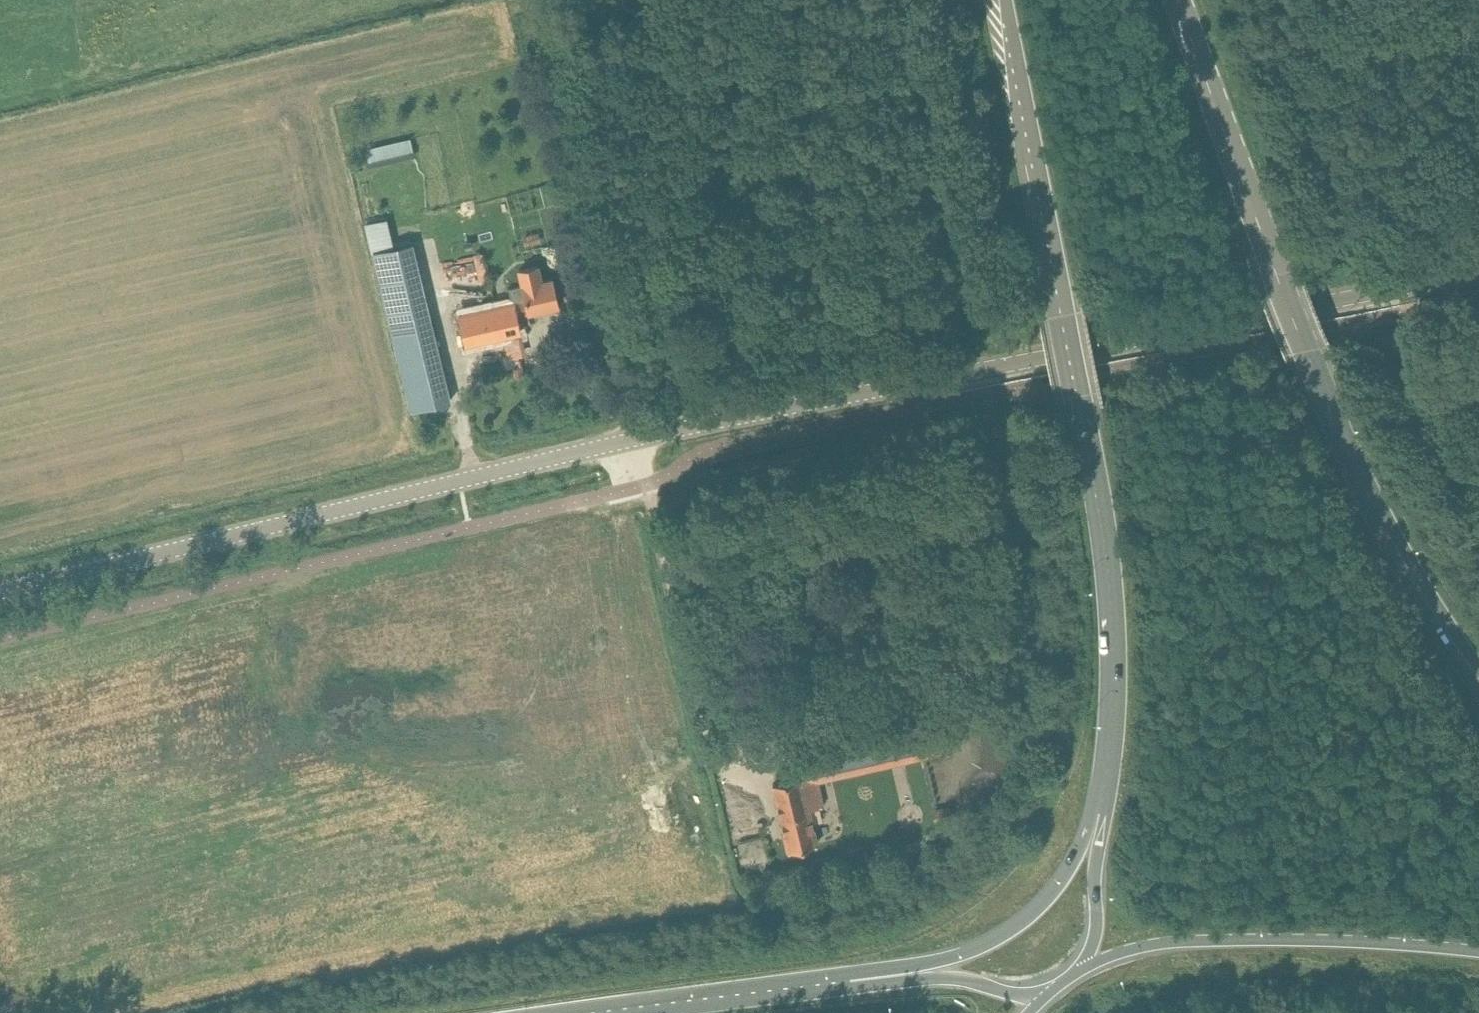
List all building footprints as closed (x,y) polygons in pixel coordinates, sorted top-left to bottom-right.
[(412,152),(409,138),(364,149),(367,163),(412,152)] [(450,400),(446,381),(413,244),(374,254),(411,410),(450,400)] [(459,319),(461,326),(465,345),(521,333),(517,315),(558,306),(552,278),(541,280),(538,265),(518,270),(521,285),(507,289),(512,307),(459,319)] [(983,712),(978,722),(985,726),(990,715),(983,712)] [(828,821),(812,825),(809,810),(820,807),(813,776),(844,768),(837,741),(797,750),(804,776),(773,784),(789,851),(817,844),(816,841),(832,837),(828,821)] [(934,811),(937,821),(949,818),(947,808),(934,811)]
